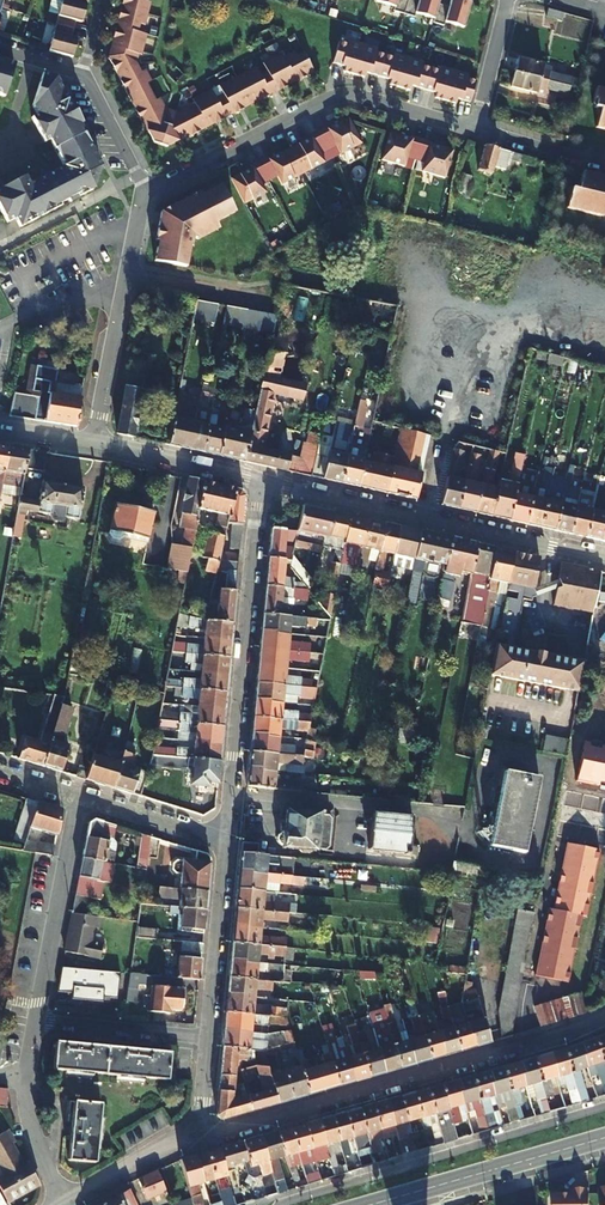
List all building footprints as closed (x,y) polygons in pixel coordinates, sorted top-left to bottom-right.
[(65,0),(62,0),(57,18),(58,18),(56,26),(74,31),(76,23),(82,24),(86,6),(65,0)] [(314,72),(303,52),(296,56),(294,52),(283,57),(281,53),(262,63),(267,71),(260,75),(255,66),(219,86),(223,94),(215,98),(211,89),(192,99),(196,107),(190,111),(187,106),(177,112),(171,110),(165,109),(160,99),(155,101),(151,92),(147,84),(151,82),(145,71),(141,73),(137,66),(136,64),(138,55),(141,56),(147,35),(138,33),(140,25),(145,26),(148,14),(151,2),(145,1),(146,0),(123,0),(121,7),(116,27),(111,48),(108,58),(118,76),(131,103),(141,122),(142,121),(153,143),(160,145),(167,147),(189,135),(189,136),(207,127),(226,118),(233,114),(251,104),(270,95),(277,91),(296,81),(314,72)] [(375,1),(394,7),(393,11),(403,14),(407,0),(376,0),(375,1)] [(403,14),(414,17),(415,13),(433,18),(438,4),(439,0),(407,0),(403,14)] [(438,4),(433,18),(432,22),(443,26),(444,22),(463,27),(470,2),(463,0),(450,0),(448,7),(438,4)] [(564,13),(550,9),(547,17),(562,21),(564,13)] [(53,34),(48,53),(73,60),(77,41),(72,39),(74,31),(56,26),(53,34)] [(347,44),(339,42),(332,63),(345,67),(344,69),(344,71),(354,74),(364,77),(366,73),(378,76),(391,80),(389,85),(399,88),(410,90),(411,86),(424,89),(436,93),(435,98),(445,101),(455,104),(457,99),(469,102),(476,81),(467,79),(468,74),(454,70),(440,66),(438,70),(430,68),(421,66),(423,61),(408,57),(394,53),(393,57),(384,55),(376,53),(377,48),(363,44),(349,40),(347,44)] [(577,87),(578,81),(541,72),(542,64),(517,58),(514,72),(565,85),(575,87),(577,87)] [(4,98),(15,65),(2,61),(1,64),(0,64),(0,96),(4,98)] [(565,85),(514,72),(511,86),(535,92),(537,86),(563,92),(565,85)] [(49,140),(59,160),(68,156),(71,161),(62,166),(27,184),(23,177),(0,189),(0,194),(13,219),(17,228),(91,190),(99,165),(92,152),(94,151),(85,133),(80,135),(76,126),(81,123),(69,98),(66,99),(56,79),(42,75),(32,107),(37,116),(31,119),(39,133),(44,130),(49,140)] [(575,95),(577,87),(575,87),(565,85),(563,92),(575,95)] [(597,86),(594,98),(600,99),(598,106),(604,108),(603,115),(599,114),(600,115),(597,126),(604,128),(604,88),(597,86)] [(556,106),(572,110),(573,101),(558,97),(556,106)] [(594,105),(599,114),(603,115),(604,108),(598,106),(594,105)] [(252,168),(231,178),(244,204),(265,193),(261,185),(277,177),(281,185),(324,163),(320,155),(335,146),(340,155),(361,144),(348,118),(327,129),(326,126),(309,135),(310,137),(289,148),(269,159),(268,157),(251,165),(252,168)] [(80,135),(85,133),(81,123),(76,126),(80,135)] [(44,130),(39,133),(44,143),(49,140),(44,130)] [(389,132),(381,160),(404,167),(407,158),(426,163),(424,172),(447,179),(455,151),(430,144),(430,142),(412,136),(411,139),(389,132)] [(532,168),(534,160),(485,145),(478,170),(491,175),(493,166),(503,170),(506,160),(508,157),(511,158),(510,161),(532,168)] [(68,156),(59,160),(62,166),(71,161),(68,156)] [(582,172),(581,174),(579,182),(582,183),(580,189),(574,188),(573,188),(572,197),(569,196),(566,207),(602,216),(603,213),(604,214),(604,177),(582,172)] [(462,175),(458,193),(468,195),(472,177),(462,175)] [(199,192),(160,212),(155,241),(158,241),(154,262),(185,267),(189,247),(191,247),(193,238),(198,239),(218,229),(215,223),(234,213),(220,185),(201,195),(199,192)] [(0,194),(0,215),(5,224),(13,219),(0,194)] [(214,323),(218,304),(206,302),(195,300),(192,318),(203,321),(214,323)] [(231,326),(243,329),(243,328),(247,310),(235,308),(226,306),(222,324),(231,326)] [(257,312),(247,310),(243,328),(264,332),(271,333),(274,315),(267,314),(257,312)] [(117,433),(135,437),(138,419),(136,418),(140,390),(142,377),(138,377),(140,365),(139,365),(140,359),(132,357),(117,433)] [(37,366),(53,369),(54,362),(39,359),(37,366)] [(27,389),(33,390),(35,379),(50,381),(55,382),(57,369),(38,366),(31,365),(27,389)] [(285,470),(288,456),(264,449),(275,395),(301,401),(304,384),(262,375),(257,400),(245,460),(244,461),(252,463),(285,470)] [(39,391),(34,420),(75,427),(80,397),(54,393),(55,382),(50,381),(35,379),(33,390),(39,391)] [(80,397),(81,386),(55,382),(54,393),(80,397)] [(193,403),(197,404),(200,389),(194,387),(192,397),(195,398),(193,403)] [(39,391),(33,390),(27,389),(26,394),(14,393),(8,416),(29,419),(34,420),(39,391)] [(188,447),(193,423),(185,421),(188,408),(185,407),(188,391),(178,390),(168,443),(168,444),(188,449),(188,447)] [(245,460),(257,400),(252,399),(248,416),(245,416),(243,425),(240,424),(239,429),(223,426),(217,454),(217,455),(244,461),(245,460)] [(188,449),(202,452),(202,450),(210,412),(212,402),(206,400),(203,413),(195,412),(193,423),(188,447),(188,449)] [(212,402),(210,412),(217,414),(219,403),(212,402)] [(223,426),(227,405),(219,403),(217,414),(210,412),(202,450),(202,452),(217,455),(217,454),(223,426)] [(334,423),(332,434),(330,441),(342,443),(346,425),(334,423)] [(399,428),(380,424),(371,462),(362,460),(357,484),(356,486),(385,492),(399,428)] [(349,445),(353,427),(346,425),(342,443),(330,441),(329,445),(322,477),(322,479),(340,483),(341,481),(348,450),(349,445)] [(359,428),(353,427),(349,445),(348,450),(341,481),(340,483),(356,486),(357,484),(362,460),(364,449),(355,447),(359,428)] [(399,428),(385,492),(415,499),(430,435),(399,428)] [(332,434),(320,432),(313,461),(313,464),(310,476),(322,479),(322,477),(329,445),(330,441),(332,434)] [(8,446),(0,444),(0,484),(2,484),(2,483),(8,447),(8,446)] [(22,487),(25,465),(28,451),(28,449),(8,446),(8,447),(2,483),(22,487)] [(42,468),(45,452),(28,449),(28,451),(25,465),(42,468)] [(458,507),(463,481),(456,479),(462,452),(452,449),(440,504),(457,509),(458,507)] [(491,515),(498,489),(490,487),(497,454),(488,451),(480,485),(474,511),(474,512),(491,516),(491,515)] [(470,453),(463,481),(458,507),(457,509),(474,512),(474,511),(480,485),(473,483),(479,455),(470,453)] [(500,481),(498,489),(491,515),(491,516),(508,520),(509,518),(515,493),(523,455),(514,453),(507,482),(500,481)] [(313,464),(313,461),(288,456),(285,470),(310,476),(313,464)] [(525,522),(525,524),(539,527),(540,525),(555,459),(549,458),(547,467),(544,466),(541,480),(543,481),(541,489),(534,488),(525,522)] [(540,525),(539,527),(554,530),(554,529),(563,493),(555,491),(559,469),(562,469),(564,461),(555,459),(540,525)] [(97,469),(106,471),(108,463),(108,462),(100,460),(97,469)] [(569,532),(579,494),(568,492),(573,468),(568,467),(563,493),(561,503),(554,529),(554,530),(569,534),(569,532)] [(534,488),(538,473),(529,471),(524,495),(515,493),(509,518),(508,520),(525,524),(525,522),(534,488)] [(190,548),(197,509),(202,484),(202,483),(188,479),(178,527),(183,529),(180,546),(189,547),(190,548)] [(580,490),(595,493),(597,486),(597,485),(582,481),(580,490)] [(13,537),(21,537),(24,515),(25,515),(26,511),(50,516),(52,520),(60,522),(64,517),(79,520),(83,489),(42,482),(38,501),(20,498),(19,500),(18,509),(13,537)] [(202,484),(197,509),(218,514),(216,527),(219,528),(217,534),(206,532),(201,557),(206,558),(202,578),(213,581),(218,561),(219,562),(219,560),(221,553),(224,536),(223,536),(226,524),(225,524),(226,517),(228,516),(233,491),(234,490),(202,483),(202,484)] [(595,493),(604,496),(604,488),(597,486),(595,493)] [(225,524),(226,524),(230,525),(228,549),(239,550),(244,496),(238,491),(234,490),(233,491),(228,516),(226,517),(225,524)] [(569,534),(585,537),(586,536),(591,510),(594,498),(579,494),(569,532),(569,534)] [(124,536),(146,540),(152,512),(115,504),(108,534),(111,539),(118,541),(123,538),(124,536)] [(334,514),(335,513),(304,506),(297,533),(295,541),(293,547),(319,553),(321,546),(324,537),(328,538),(334,514)] [(600,541),(601,539),(604,521),(604,513),(591,510),(586,536),(585,537),(600,541)] [(324,537),(321,546),(335,550),(332,563),(339,565),(340,562),(343,544),(348,518),(349,516),(335,513),(334,514),(328,538),(324,537)] [(345,564),(340,562),(339,565),(339,569),(343,570),(342,574),(355,577),(357,566),(357,565),(367,522),(367,520),(349,516),(348,518),(343,544),(354,546),(350,560),(346,560),(345,564)] [(385,524),(367,520),(367,522),(357,565),(357,566),(365,568),(368,560),(377,562),(385,526),(385,524)] [(385,553),(393,555),(400,527),(385,524),(385,526),(377,562),(371,585),(385,588),(389,574),(381,571),(385,553)] [(400,527),(393,555),(413,560),(419,531),(400,527)] [(289,561),(293,547),(284,546),(285,540),(295,541),(297,533),(271,530),(268,559),(270,559),(284,561),(289,561)] [(419,531),(413,560),(411,570),(410,578),(414,579),(416,570),(419,571),(424,576),(432,578),(438,574),(443,575),(451,539),(419,531)] [(443,575),(437,599),(447,601),(452,583),(450,583),(452,576),(458,577),(459,572),(470,574),(476,546),(477,544),(451,539),(443,575)] [(180,546),(171,544),(167,569),(186,573),(190,548),(189,547),(180,546)] [(476,648),(480,625),(495,550),(496,549),(477,544),(476,546),(470,574),(460,621),(470,623),(466,646),(476,648)] [(495,550),(480,625),(487,627),(497,582),(508,584),(515,555),(515,553),(496,549),(495,550)] [(238,563),(239,554),(221,553),(219,560),(219,562),(236,563),(238,563)] [(578,692),(583,662),(514,647),(524,600),(531,601),(532,597),(535,596),(533,588),(539,558),(530,556),(515,553),(515,555),(508,584),(489,675),(578,692)] [(270,559),(268,559),(265,587),(267,587),(292,589),(293,579),(282,578),(284,561),(270,559)] [(331,607),(331,606),(339,569),(339,565),(332,563),(330,562),(320,606),(329,618),(331,607)] [(600,574),(600,572),(562,563),(558,579),(561,587),(557,589),(554,605),(593,613),(600,574)] [(232,623),(237,567),(227,567),(226,574),(221,574),(217,613),(216,621),(230,623),(232,623)] [(267,587),(265,587),(263,615),(265,615),(278,616),(280,599),(299,600),(300,590),(292,589),(267,587)] [(204,620),(216,621),(217,613),(206,611),(204,618),(203,620),(204,620)] [(263,631),(287,634),(288,626),(305,628),(305,627),(315,628),(316,620),(278,616),(265,615),(263,615),(261,631),(263,631)] [(604,618),(592,615),(584,654),(597,657),(604,618)] [(230,623),(216,621),(204,620),(203,620),(189,616),(187,627),(203,629),(202,638),(229,640),(230,640),(232,623),(230,623)] [(261,649),(313,654),(313,646),(303,646),(303,644),(287,642),(287,634),(263,631),(261,631),(260,649),(261,649)] [(229,640),(202,638),(201,645),(185,644),(185,646),(172,645),(171,652),(172,652),(227,657),(229,657),(230,640),(229,640)] [(260,666),(284,668),(285,661),(302,663),(302,661),(312,662),(313,654),(261,649),(260,649),(258,666),(260,666)] [(171,652),(169,658),(184,660),(183,663),(199,665),(199,672),(226,674),(227,675),(229,657),(227,657),(172,652),(171,652)] [(413,664),(426,667),(427,660),(414,657),(413,664)] [(258,683),(310,688),(311,681),(300,680),(300,678),(283,676),(284,668),(260,666),(258,666),(256,683),(258,683)] [(226,692),(227,675),(226,674),(199,672),(198,680),(181,679),(181,688),(224,692),(226,692)] [(308,696),(310,688),(258,683),(256,683),(255,700),(257,700),(268,701),(281,703),(282,695),(298,697),(299,695),(308,696)] [(163,694),(163,695),(196,698),(195,707),(223,709),(224,709),(226,692),(224,692),(181,688),(166,687),(164,686),(163,694)] [(19,759),(42,766),(42,764),(60,706),(62,699),(62,697),(54,696),(39,743),(26,739),(19,759)] [(257,700),(255,700),(253,717),(255,717),(307,722),(308,722),(310,715),(297,714),(297,712),(280,710),(281,705),(268,704),(268,703),(268,701),(257,700)] [(42,766),(61,772),(68,746),(60,744),(71,709),(60,706),(42,764),(42,766)] [(223,709),(195,707),(195,714),(178,713),(177,722),(221,726),(223,727),(224,709),(223,709)] [(253,734),(277,737),(278,730),(306,733),(308,722),(307,722),(255,717),(253,717),(252,734),(253,734)] [(158,720),(157,726),(177,728),(176,731),(193,733),(192,741),(219,744),(221,744),(223,727),(221,726),(177,722),(160,721),(158,720)] [(302,756),(303,750),(293,748),(293,746),(277,744),(277,737),(253,734),(252,734),(250,751),(252,751),(302,756)] [(545,734),(542,751),(551,752),(564,755),(566,755),(569,739),(545,734)] [(585,739),(576,780),(604,786),(604,743),(585,739)] [(219,744),(192,741),(191,750),(175,748),(174,756),(218,760),(220,760),(221,744),(219,744)] [(305,741),(303,750),(302,756),(301,758),(311,759),(314,744),(314,743),(306,741),(305,741)] [(111,787),(139,796),(140,794),(148,767),(139,764),(137,768),(130,766),(133,755),(130,754),(133,744),(126,742),(119,763),(112,786),(111,787)] [(250,769),(275,771),(275,763),(300,766),(301,758),(302,756),(252,751),(250,751),(249,769),(250,769)] [(112,786),(119,763),(92,754),(91,759),(85,777),(85,779),(111,787),(112,786)] [(151,754),(148,765),(186,769),(185,774),(188,774),(187,773),(189,773),(188,785),(202,786),(202,781),(218,782),(220,760),(218,760),(174,756),(153,754),(151,754)] [(75,776),(85,779),(85,777),(91,759),(82,756),(75,776)] [(275,779),(275,771),(250,769),(249,769),(247,787),(249,787),(298,791),(299,782),(275,779)] [(504,771),(489,846),(522,853),(537,778),(504,771)] [(18,824),(28,827),(36,803),(36,802),(26,799),(18,824)] [(61,809),(36,802),(36,803),(28,827),(54,836),(56,836),(61,809)] [(283,828),(280,849),(317,853),(317,850),(325,851),(328,848),(331,820),(328,816),(320,815),(320,813),(287,810),(285,828),(283,828)] [(413,819),(373,814),(369,849),(409,853),(413,819)] [(110,863),(112,864),(114,854),(106,852),(107,844),(111,844),(115,826),(94,820),(89,824),(82,858),(84,859),(103,862),(110,863)] [(24,842),(25,841),(28,827),(18,824),(14,839),(24,842)] [(144,870),(146,870),(151,838),(151,836),(144,834),(138,869),(144,870)] [(52,857),(54,846),(25,841),(24,842),(22,851),(52,857)] [(243,852),(258,854),(258,852),(259,843),(244,842),(242,842),(241,852),(243,852)] [(600,852),(568,845),(554,910),(550,909),(536,975),(568,982),(582,916),(586,917),(600,852)] [(207,854),(196,851),(192,862),(175,860),(171,864),(171,870),(174,874),(181,874),(179,889),(206,892),(208,892),(211,859),(207,854)] [(241,871),(291,876),(292,868),(267,865),(268,855),(258,854),(243,852),(241,852),(239,871),(241,871)] [(72,913),(86,915),(89,898),(99,900),(102,882),(109,883),(112,864),(110,863),(103,862),(84,859),(82,858),(72,913)] [(239,871),(237,889),(239,889),(264,891),(265,883),(290,885),(291,876),(241,871),(239,871)] [(204,911),(206,911),(208,892),(206,892),(179,889),(159,888),(157,897),(177,900),(177,907),(177,908),(204,911)] [(237,908),(287,912),(288,905),(263,902),(264,891),(239,889),(237,889),(236,908),(237,908)] [(177,907),(170,906),(169,913),(183,914),(181,931),(192,933),(192,928),(204,929),(206,911),(204,911),(177,908),(177,907)] [(236,926),(260,928),(261,921),(286,922),(287,912),(237,908),(236,908),(234,926),(236,926)] [(533,911),(517,909),(517,910),(516,917),(517,918),(531,920),(533,911)] [(86,915),(72,913),(67,951),(102,956),(104,943),(91,941),(94,925),(99,926),(100,917),(86,915)] [(530,929),(531,920),(517,918),(516,917),(514,926),(516,926),(530,929)] [(234,943),(284,947),(284,939),(259,936),(260,928),(236,926),(234,926),(233,942),(234,943)] [(514,926),(513,933),(514,934),(528,936),(530,929),(516,926),(514,926)] [(137,938),(155,940),(155,930),(137,927),(135,938),(137,938)] [(423,942),(437,943),(438,929),(425,927),(423,942)] [(514,934),(513,933),(511,942),(513,942),(527,945),(528,936),(514,934)] [(201,944),(181,942),(181,950),(202,953),(203,944),(201,944)] [(231,960),(257,962),(258,954),(283,956),(284,947),(234,943),(233,942),(231,960)] [(511,942),(509,950),(511,950),(525,953),(527,945),(513,942),(511,942)] [(511,950),(509,950),(508,958),(509,959),(524,961),(525,953),(511,950)] [(199,981),(201,962),(188,961),(189,956),(179,955),(178,970),(165,970),(163,977),(198,980),(199,981)] [(508,958),(506,966),(508,967),(522,969),(524,961),(509,959),(508,958)] [(272,981),(280,982),(281,974),(256,971),(257,962),(231,960),(229,977),(272,981)] [(506,966),(505,974),(506,975),(521,977),(522,969),(508,967),(506,966)] [(144,986),(145,975),(130,974),(125,1002),(135,1002),(138,985),(144,986)] [(506,975),(505,974),(503,984),(505,984),(520,986),(521,977),(506,975)] [(461,1004),(466,1024),(468,1034),(471,1034),(474,1045),(474,1047),(490,1042),(475,989),(470,990),(472,978),(465,975),(461,1004)] [(60,976),(59,984),(74,987),(76,979),(60,976)] [(228,995),(254,997),(255,989),(271,991),(272,981),(229,977),(228,995)] [(505,984),(503,984),(501,993),(503,993),(518,996),(520,986),(505,984)] [(151,987),(149,1010),(167,1013),(168,1008),(180,1009),(182,989),(151,987)] [(446,1005),(445,990),(438,991),(439,1011),(444,1030),(440,1031),(443,1043),(441,1043),(444,1054),(444,1056),(460,1051),(459,1050),(447,1008),(446,1005)] [(503,993),(501,993),(500,1001),(501,1002),(516,1004),(518,996),(503,993)] [(587,1011),(581,993),(580,993),(572,996),(572,997),(577,1014),(578,1016),(587,1013),(587,1011)] [(254,1006),(254,997),(228,995),(226,1012),(269,1016),(285,1017),(286,1017),(288,1000),(279,999),(278,1008),(254,1006)] [(567,1019),(578,1016),(577,1014),(572,997),(572,996),(562,999),(562,1000),(567,1017),(567,1019)] [(562,999),(554,1001),(555,1003),(560,1020),(560,1021),(562,1021),(567,1019),(567,1017),(562,1000),(562,999)] [(515,1013),(516,1004),(501,1002),(500,1001),(498,1011),(500,1011),(515,1013)] [(554,1001),(545,1004),(545,1005),(550,1023),(551,1024),(560,1021),(560,1020),(555,1003),(554,1001)] [(545,1005),(545,1004),(534,1007),(540,1026),(541,1027),(551,1024),(550,1023),(545,1005)] [(468,1034),(466,1024),(459,1025),(453,1006),(447,1008),(459,1050),(460,1051),(474,1047),(474,1045),(471,1034),(468,1034)] [(513,1022),(515,1013),(500,1011),(498,1011),(499,1023),(501,1023),(513,1022)] [(226,1012),(225,1031),(251,1034),(252,1024),(268,1026),(269,1016),(226,1012)] [(440,1031),(438,1031),(432,1033),(425,1014),(417,1016),(430,1058),(430,1060),(444,1056),(444,1054),(441,1043),(443,1043),(440,1031)] [(415,1038),(411,1040),(415,1052),(411,1053),(414,1063),(415,1064),(430,1060),(430,1058),(417,1016),(410,1018),(415,1038)] [(501,1039),(511,1036),(513,1022),(501,1023),(499,1023),(501,1037),(501,1039)] [(411,1040),(409,1040),(401,1042),(398,1033),(398,1034),(394,1023),(388,1025),(400,1067),(401,1068),(415,1064),(414,1063),(411,1053),(415,1052),(411,1040)] [(400,1067),(388,1025),(380,1026),(383,1038),(382,1039),(384,1047),(379,1048),(383,1060),(380,1060),(384,1073),(385,1073),(401,1068),(400,1067)] [(251,1034),(225,1031),(223,1047),(255,1050),(258,1051),(263,1051),(278,1048),(291,1044),(293,1044),(289,1030),(279,1032),(281,1039),(266,1042),(250,1041),(251,1034)] [(379,1048),(378,1049),(370,1051),(367,1041),(363,1031),(357,1033),(370,1075),(370,1077),(384,1073),(380,1060),(383,1060),(379,1048)] [(349,1057),(347,1057),(344,1047),(337,1049),(334,1039),(332,1032),(324,1035),(326,1042),(338,1085),(338,1086),(352,1082),(351,1081),(348,1070),(352,1069),(349,1057)] [(344,1047),(347,1057),(349,1057),(352,1069),(348,1070),(351,1081),(352,1082),(370,1077),(370,1075),(357,1033),(341,1038),(344,1047)] [(595,1038),(596,1040),(604,1066),(604,1035),(595,1038)] [(341,1037),(334,1039),(337,1049),(344,1047),(341,1038),(341,1037)] [(591,1077),(598,1075),(604,1095),(604,1066),(596,1040),(595,1038),(581,1043),(581,1045),(584,1055),(583,1056),(587,1068),(588,1068),(591,1077)] [(54,1069),(169,1081),(173,1053),(57,1041),(54,1069)] [(338,1085),(326,1042),(318,1044),(321,1056),(323,1065),(317,1066),(323,1089),(324,1090),(338,1086),(338,1085)] [(580,1071),(587,1068),(583,1056),(584,1055),(581,1045),(581,1043),(565,1049),(565,1051),(576,1089),(584,1087),(580,1071)] [(278,1049),(279,1052),(294,1049),(293,1044),(291,1044),(278,1048),(278,1049)] [(234,1071),(240,1069),(241,1062),(245,1062),(245,1061),(253,1062),(255,1050),(223,1047),(220,1076),(234,1077),(234,1071)] [(267,1067),(268,1070),(274,1068),(271,1054),(279,1052),(278,1049),(278,1048),(263,1051),(263,1053),(267,1066),(267,1067)] [(295,1051),(299,1066),(307,1093),(308,1095),(324,1090),(323,1089),(317,1066),(309,1068),(303,1049),(295,1051)] [(555,1079),(556,1079),(563,1077),(572,1106),(580,1104),(580,1102),(576,1089),(565,1051),(565,1049),(551,1053),(552,1055),(554,1065),(551,1066),(555,1079)] [(262,1067),(267,1067),(267,1066),(263,1053),(263,1051),(258,1051),(262,1067)] [(552,1055),(551,1053),(534,1058),(534,1060),(546,1098),(553,1096),(549,1081),(555,1079),(551,1066),(554,1065),(552,1055)] [(521,1078),(524,1088),(525,1088),(532,1086),(539,1108),(541,1115),(551,1112),(550,1111),(546,1098),(534,1060),(534,1058),(529,1060),(520,1062),(521,1064),(524,1076),(521,1078)] [(282,1062),(284,1071),(292,1098),(292,1100),(308,1095),(307,1093),(299,1066),(291,1068),(289,1060),(282,1062)] [(515,1107),(522,1105),(523,1105),(519,1090),(524,1088),(521,1078),(524,1076),(521,1064),(520,1062),(503,1067),(504,1069),(515,1107)] [(262,1067),(254,1065),(261,1092),(247,1097),(251,1110),(251,1112),(278,1104),(277,1102),(269,1075),(268,1070),(267,1067),(262,1067)] [(504,1069),(503,1067),(487,1071),(488,1073),(491,1084),(488,1085),(492,1097),(493,1097),(502,1094),(507,1110),(511,1124),(519,1122),(518,1120),(515,1107),(504,1069)] [(277,1102),(278,1104),(292,1100),(292,1098),(284,1071),(269,1075),(277,1102)] [(488,1131),(496,1129),(488,1099),(492,1097),(488,1085),(491,1084),(488,1073),(487,1071),(473,1076),(473,1077),(484,1116),(488,1129),(488,1131)] [(251,1110),(247,1097),(232,1101),(234,1077),(220,1076),(217,1115),(222,1120),(251,1112),(251,1110)] [(462,1093),(461,1093),(464,1105),(471,1103),(476,1118),(484,1116),(473,1077),(473,1076),(459,1080),(462,1093)] [(467,1114),(464,1105),(463,1106),(460,1094),(461,1093),(457,1083),(457,1080),(442,1085),(442,1086),(449,1112),(452,1121),(453,1125),(461,1123),(459,1116),(467,1114)] [(457,1138),(453,1125),(452,1121),(449,1112),(442,1086),(442,1085),(429,1088),(429,1090),(436,1116),(443,1138),(444,1142),(444,1144),(457,1140),(457,1138)] [(580,1104),(588,1101),(584,1087),(576,1089),(580,1102),(580,1104)] [(429,1090),(429,1088),(415,1093),(415,1094),(422,1120),(436,1116),(429,1090)] [(415,1093),(402,1096),(402,1098),(409,1123),(422,1120),(415,1094),(415,1093)] [(388,1102),(395,1127),(398,1137),(406,1134),(404,1124),(409,1123),(402,1098),(402,1096),(388,1100),(388,1102)] [(388,1100),(373,1104),(374,1106),(381,1131),(395,1127),(388,1102),(388,1100)] [(76,1101),(70,1160),(96,1163),(102,1104),(76,1101)] [(367,1135),(372,1150),(376,1149),(373,1137),(382,1135),(381,1131),(374,1106),(373,1104),(360,1108),(367,1135)] [(519,1122),(527,1119),(522,1105),(515,1107),(518,1120),(519,1122)] [(354,1139),(367,1135),(360,1108),(346,1112),(347,1114),(354,1139)] [(534,1117),(541,1115),(539,1108),(532,1109),(533,1116),(534,1117)] [(361,1167),(360,1163),(354,1165),(347,1141),(354,1139),(347,1114),(346,1112),(333,1116),(333,1118),(343,1152),(348,1167),(349,1171),(349,1172),(362,1169),(361,1167)] [(333,1116),(320,1120),(320,1121),(327,1146),(329,1152),(330,1156),(343,1152),(333,1118),(333,1116)] [(313,1150),(315,1156),(329,1152),(327,1146),(320,1121),(320,1120),(306,1124),(306,1125),(313,1150)] [(316,1159),(315,1156),(313,1150),(306,1125),(306,1124),(290,1128),(291,1130),(298,1154),(301,1164),(316,1159)] [(290,1128),(277,1132),(278,1134),(284,1156),(284,1157),(289,1169),(296,1166),(292,1156),(298,1154),(291,1130),(290,1128)] [(277,1132),(261,1137),(278,1194),(287,1191),(278,1158),(284,1157),(284,1156),(278,1134),(277,1132)] [(6,1175),(0,1178),(0,1187),(8,1202),(37,1185),(30,1170),(26,1173),(11,1146),(14,1143),(8,1133),(0,1137),(0,1165),(6,1175)] [(261,1137),(219,1149),(219,1150),(225,1168),(248,1161),(250,1168),(259,1165),(268,1197),(278,1194),(261,1137)] [(399,1141),(402,1150),(403,1154),(404,1156),(417,1152),(416,1147),(413,1138),(405,1140),(399,1141)] [(429,1143),(430,1148),(444,1144),(444,1142),(443,1138),(429,1143)] [(430,1148),(429,1143),(416,1147),(417,1152),(430,1148)] [(227,1176),(225,1168),(219,1150),(219,1149),(208,1152),(208,1154),(215,1180),(227,1176)] [(403,1154),(402,1150),(388,1155),(389,1160),(404,1156),(403,1154)] [(196,1157),(203,1183),(215,1180),(208,1154),(208,1152),(195,1156),(196,1157)] [(389,1160),(388,1155),(374,1159),(376,1164),(389,1160)] [(198,1185),(203,1183),(196,1157),(195,1156),(180,1160),(181,1162),(191,1199),(193,1204),(203,1204),(198,1185)] [(334,1171),(330,1156),(323,1158),(328,1174),(321,1176),(322,1179),(322,1181),(336,1176),(335,1175),(334,1171)] [(361,1167),(362,1169),(376,1164),(374,1159),(360,1163),(361,1167)] [(349,1171),(348,1167),(334,1171),(335,1175),(336,1176),(349,1172),(349,1171)] [(157,1171),(138,1180),(146,1198),(166,1189),(158,1172),(157,1171)] [(306,1184),(307,1185),(315,1183),(322,1181),(322,1179),(321,1176),(305,1180),(306,1184)] [(129,1186),(128,1185),(116,1192),(93,1204),(138,1204),(129,1186)] [(596,1185),(596,1196),(600,1196),(600,1204),(604,1204),(604,1185),(596,1185)] [(587,1189),(570,1189),(570,1193),(551,1194),(552,1204),(588,1204),(587,1189)] [(233,1196),(221,1200),(222,1204),(236,1204),(233,1196)]
